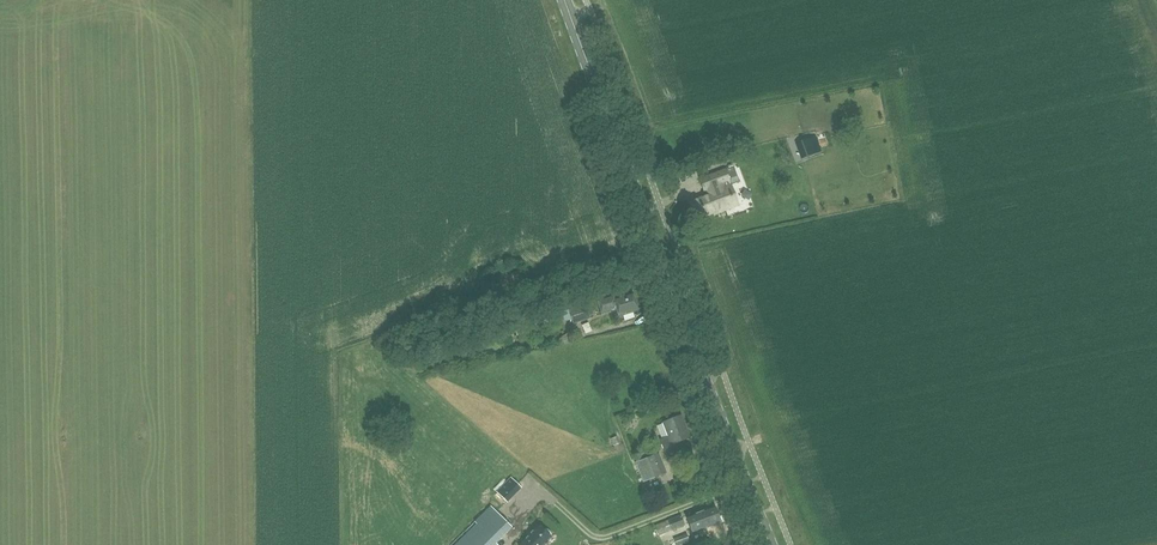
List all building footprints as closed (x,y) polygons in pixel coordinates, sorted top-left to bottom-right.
[(821,151),(815,137),(796,144),(802,159),(821,151)] [(714,211),(716,214),(735,207),(726,182),(729,181),(728,180),(737,176),(734,167),(700,180),(704,190),(706,190),(709,196),(690,203),(696,218),(714,211)] [(503,293),(514,290),(510,278),(499,282),(503,293)] [(638,310),(637,307),(637,306),(638,304),(636,298),(634,298),(633,294),(614,300),(612,295),(597,300),(601,315),(616,310),(618,317),(638,310)] [(573,325),(590,319),(585,304),(568,309),(573,325)] [(517,335),(532,330),(529,320),(514,325),(517,335)] [(666,456),(684,449),(681,441),(689,438),(680,416),(663,423),(669,436),(659,440),(666,456)] [(620,444),(617,437),(611,439),(613,446),(620,444)] [(645,481),(666,473),(659,454),(637,462),(645,481)] [(507,503),(512,498),(501,487),(496,491),(507,503)] [(702,530),(720,523),(714,507),(696,514),(687,517),(691,527),(700,524),(702,530)] [(495,544),(512,528),(493,509),(456,544),(496,544),(495,544)] [(687,518),(686,514),(681,516),(681,515),(668,520),(668,521),(655,525),(659,536),(665,534),(671,531),(672,531),(685,526),(683,520),(687,518)] [(549,536),(550,534),(546,530),(544,531),(537,526),(536,527),(520,544),(545,544),(551,538),(549,536)] [(690,541),(687,534),(674,539),(674,540),(672,540),(673,544),(679,544),(690,541)]
